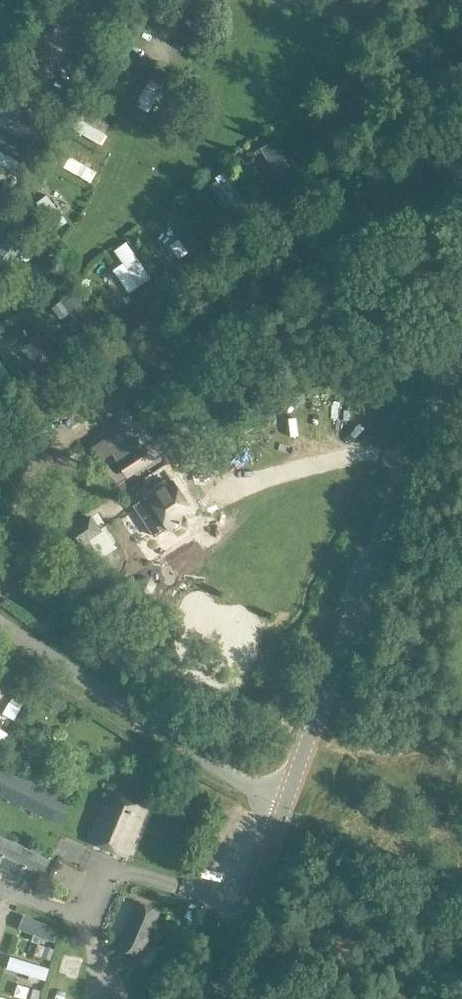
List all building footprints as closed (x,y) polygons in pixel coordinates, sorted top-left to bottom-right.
[(137,115),(155,122),(164,96),(146,90),(137,115)] [(103,150),(113,130),(84,115),(73,135),(103,150)] [(64,173),(93,190),(100,178),(72,160),(64,173)] [(176,207),(163,217),(189,255),(203,245),(176,207)] [(59,235),(70,227),(57,212),(47,220),(59,235)] [(116,274),(130,298),(152,286),(130,246),(114,255),(123,270),(116,274)] [(128,424),(93,447),(102,461),(113,454),(119,463),(117,464),(128,480),(156,461),(146,445),(143,447),(128,424)] [(193,531),(189,526),(196,521),(196,519),(196,517),(195,514),(195,513),(196,512),(175,482),(171,485),(167,480),(149,493),(152,498),(151,499),(171,529),(170,530),(178,542),(193,531)] [(151,594),(155,586),(150,578),(141,578),(137,586),(142,594),(151,594)] [(0,771),(0,796),(43,817),(59,825),(69,805),(53,797),(56,792),(2,766),(0,771)] [(91,841),(129,857),(149,808),(111,792),(91,841)] [(51,860),(0,835),(0,868),(39,887),(51,860)] [(120,949),(142,958),(160,912),(138,903),(120,949)] [(8,978),(47,993),(54,974),(14,960),(8,978)]
